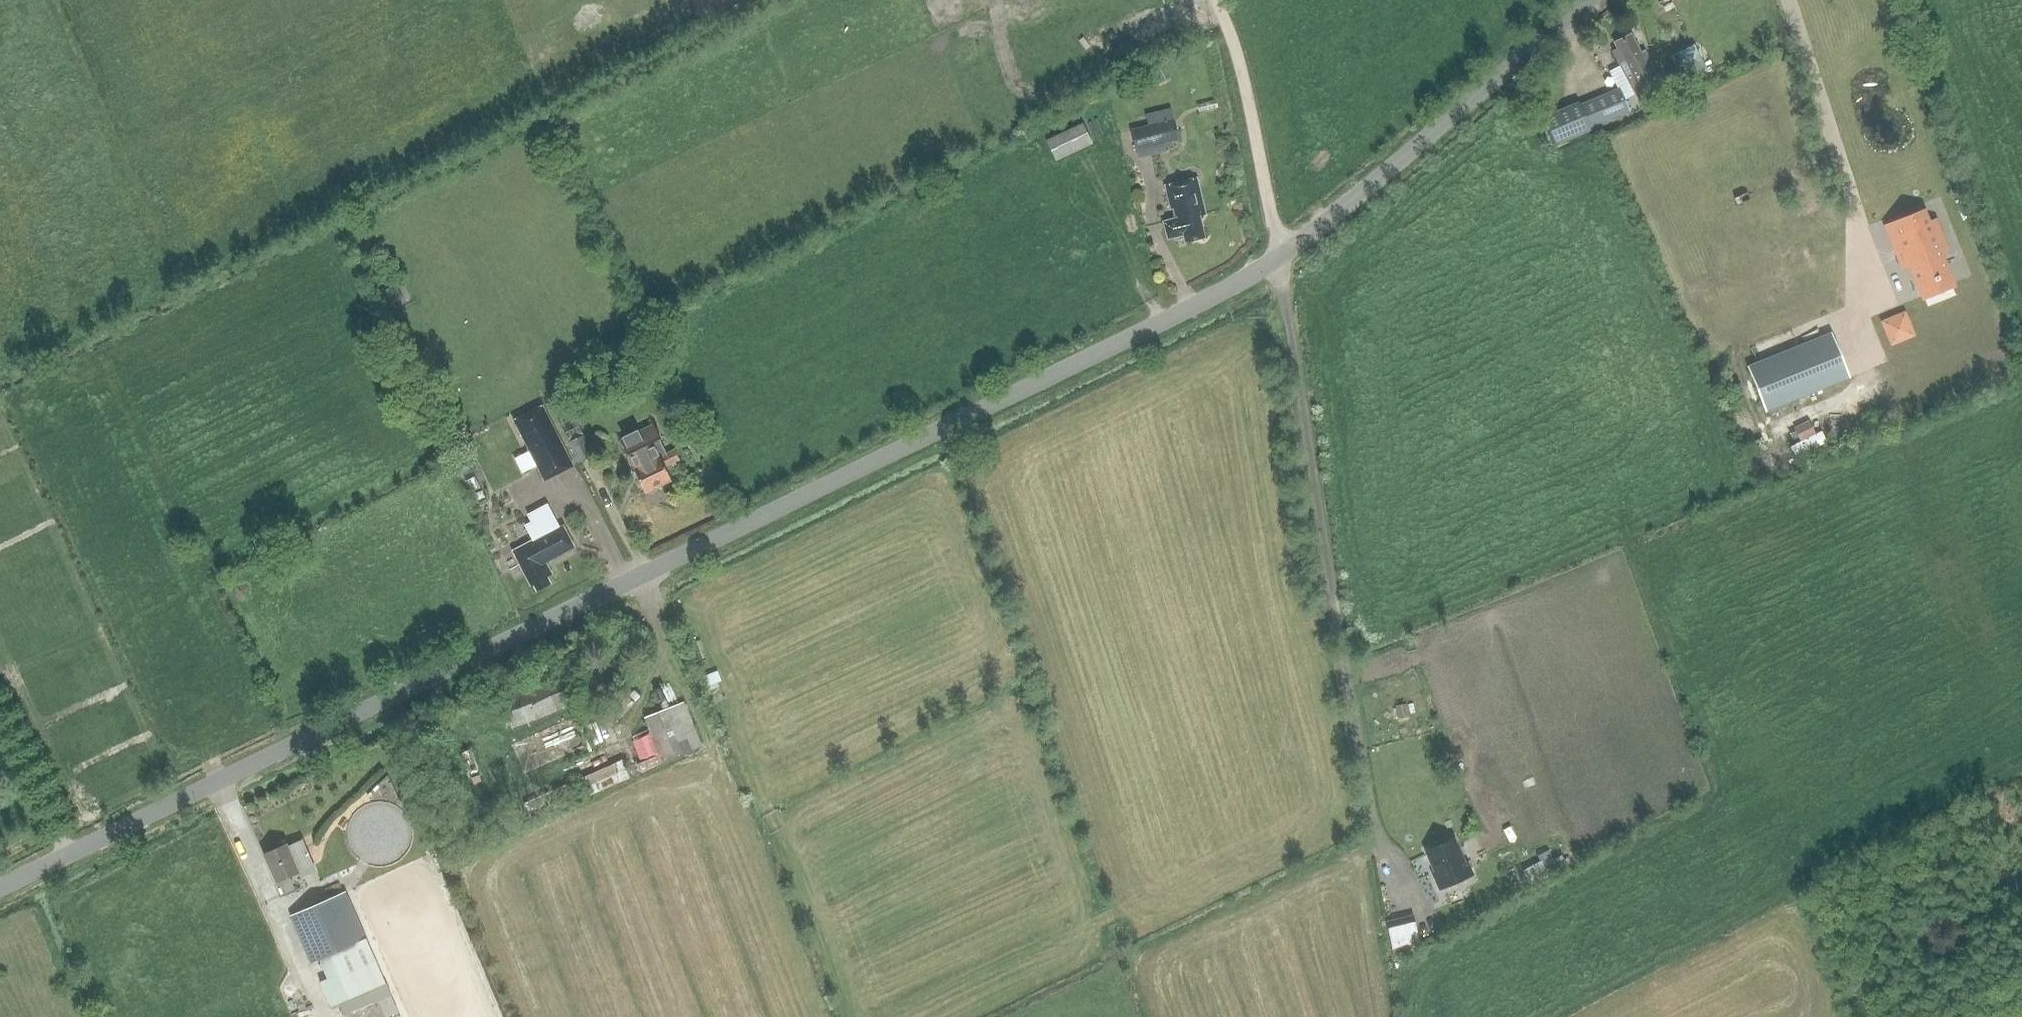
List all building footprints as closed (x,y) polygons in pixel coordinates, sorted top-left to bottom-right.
[(1614,52),(1635,92),(1658,80),(1644,52),(1640,54),(1630,35),(1615,43),(1618,49),(1614,52)] [(1706,69),(1693,44),(1671,55),(1683,80),(1706,69)] [(1152,80),(1157,77),(1160,83),(1171,78),(1165,66),(1149,74),(1152,80)] [(1590,131),(1589,128),(1627,112),(1618,88),(1578,105),(1577,102),(1543,117),(1555,145),(1590,131)] [(1130,129),(1135,151),(1179,140),(1174,118),(1130,129)] [(1055,159),(1093,142),(1083,120),(1045,136),(1055,159)] [(1195,181),(1168,188),(1175,220),(1164,222),(1168,237),(1184,233),(1186,240),(1202,236),(1197,215),(1202,214),(1195,181)] [(1935,221),(1927,224),(1922,213),(1895,224),(1899,235),(1891,239),(1902,266),(1910,262),(1919,285),(1933,279),(1934,281),(1938,279),(1937,277),(1947,274),(1938,251),(1946,248),(1935,221)] [(1747,367),(1765,412),(1849,377),(1830,333),(1747,367)] [(544,481),(574,466),(542,403),(513,418),(544,481)] [(622,441),(617,431),(616,432),(627,455),(629,454),(636,468),(634,469),(645,493),(671,481),(665,467),(679,460),(674,450),(667,454),(660,439),(661,439),(650,415),(649,416),(653,425),(622,441)] [(1809,422),(1794,429),(1800,440),(1814,433),(1809,422)] [(594,456),(584,434),(569,441),(579,463),(594,456)] [(512,550),(530,585),(533,584),(536,591),(550,583),(547,577),(552,575),(545,562),(574,547),(563,526),(559,528),(547,505),(528,515),(532,522),(525,525),(533,539),(512,550)] [(552,712),(568,706),(566,699),(573,696),(567,681),(554,686),(552,680),(502,700),(512,727),(552,711),(552,712)] [(668,708),(646,717),(664,762),(686,753),(668,708)] [(589,794),(632,778),(625,758),(581,774),(589,794)] [(1440,889),(1472,875),(1466,862),(1463,863),(1452,838),(1427,850),(1436,871),(1433,872),(1440,889)] [(276,883),(278,882),(285,896),(296,891),(289,877),(299,872),(286,844),(264,854),(276,883)] [(1523,865),(1531,882),(1560,867),(1551,851),(1523,865)] [(366,938),(345,892),(291,915),(311,962),(366,938)] [(1419,937),(1417,926),(1403,929),(1401,923),(1387,926),(1391,944),(1419,937)] [(385,982),(374,957),(343,972),(320,982),(331,1007),(353,997),(385,982)] [(295,997),(299,1006),(310,1001),(306,992),(295,997)]
